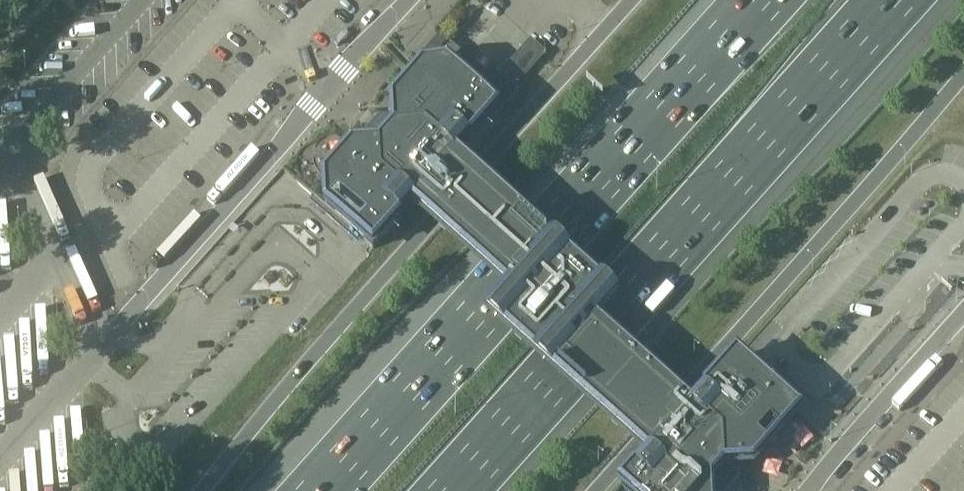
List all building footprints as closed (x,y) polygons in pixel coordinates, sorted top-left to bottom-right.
[(315,165),(321,194),(377,245),(417,201),(502,278),(483,300),(640,441),(611,472),(632,490),(721,490),(728,484),(796,407),(727,345),(686,390),(596,310),(613,291),(459,153),(512,94),(451,40),(441,50),(412,53),(384,84),(389,113),(379,113),(371,121),(365,128),(367,136),(344,131),(315,165)]
